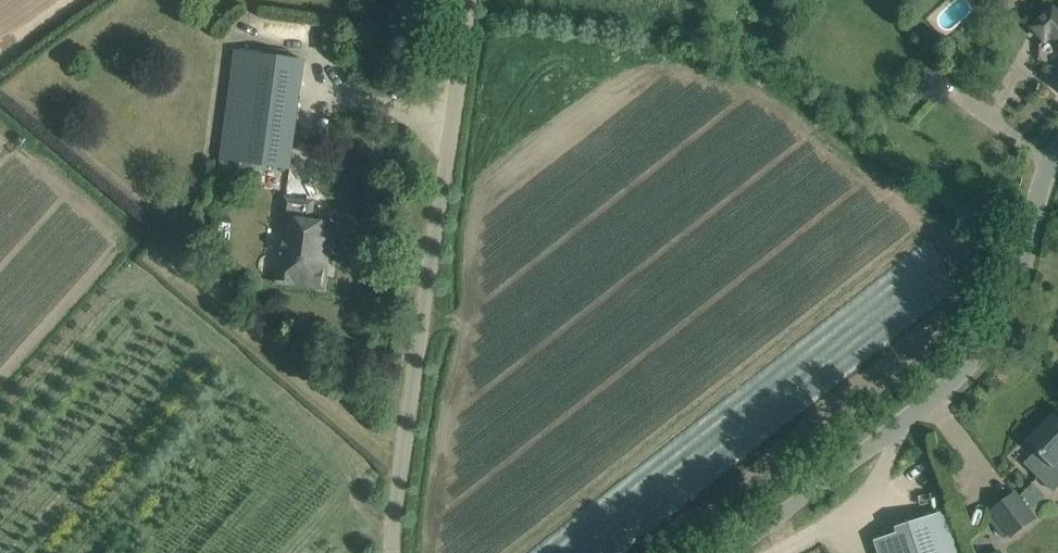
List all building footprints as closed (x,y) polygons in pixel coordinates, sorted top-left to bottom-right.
[(1052,6),(1029,27),(1046,45),(1051,40),(1057,47),(1057,13),(1052,6)] [(305,60),(236,51),(218,177),(260,182),(262,165),(290,169),(305,60)] [(314,189),(287,186),(282,227),(288,228),(281,278),(320,283),(324,253),(322,252),(324,241),(326,242),(328,223),(309,220),(314,189)] [(1029,442),(1038,451),(1026,463),(1054,491),(1057,486),(1057,412),(1029,442)] [(992,510),(1012,536),(1034,519),(1015,493),(992,510)] [(944,512),(918,520),(920,527),(877,541),(881,552),(957,552),(944,512)]
